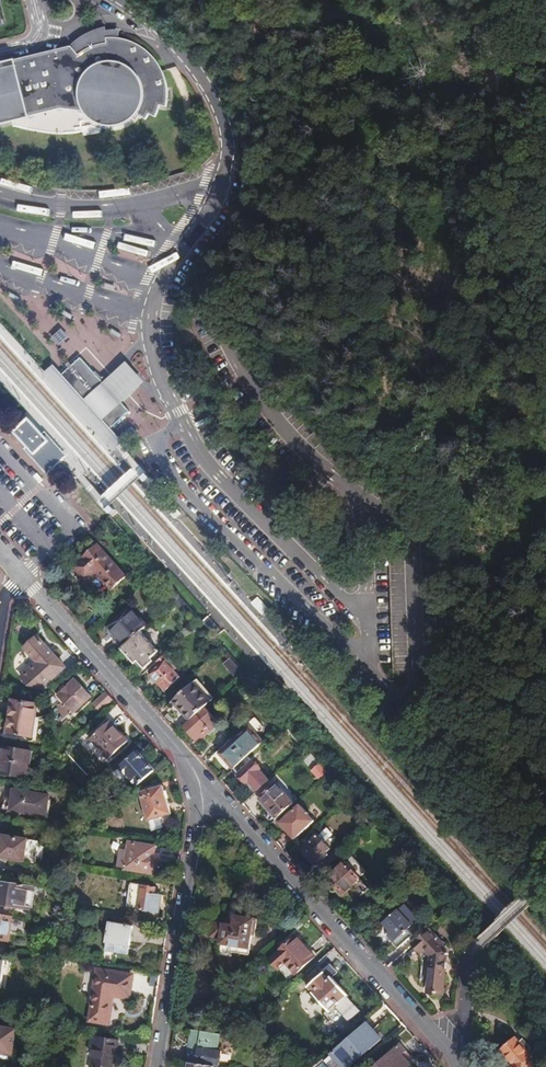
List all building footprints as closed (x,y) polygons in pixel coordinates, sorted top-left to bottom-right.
[(13,125),(33,132),(58,135),(73,134),(83,134),(85,138),(102,135),(102,131),(110,132),(117,133),(127,131),(134,128),(138,125),(142,120),(149,122),(152,117),(158,120),(162,108),(170,109),(171,95),(170,85),(167,77),(163,67),(155,56),(147,51),(138,45),(123,41),(124,32),(110,33),(108,29),(97,34),(84,41),(72,50),(0,67),(0,129),(13,125)] [(53,325),(45,335),(60,347),(68,337),(53,325)] [(92,370),(81,357),(63,374),(86,399),(95,409),(105,419),(112,428),(130,411),(123,403),(113,393),(104,382),(92,370)] [(112,375),(104,382),(113,393),(123,403),(131,396),(145,383),(146,382),(127,361),(112,375)] [(86,399),(63,374),(61,372),(54,364),(46,372),(45,373),(116,452),(126,442),(120,437),(112,428),(105,419),(95,409),(86,399)] [(60,452),(62,449),(58,444),(46,432),(44,434),(29,417),(13,431),(28,447),(25,449),(36,462),(47,474),(61,462),(56,455),(57,454),(60,452)] [(56,455),(61,462),(68,456),(62,449),(60,452),(57,454),(56,455)] [(95,574),(101,580),(116,567),(97,545),(82,559),(83,560),(74,569),(86,582),(95,574)] [(116,567),(101,580),(111,591),(126,578),(116,567)] [(259,597),(252,603),(262,615),(269,610),(259,597)] [(110,628),(115,634),(135,615),(130,610),(110,628)] [(125,647),(140,633),(146,628),(135,615),(115,634),(125,647)] [(106,631),(111,637),(115,634),(110,628),(106,631)] [(122,650),(135,664),(138,662),(144,669),(152,662),(150,660),(158,653),(140,633),(125,647),(122,650)] [(115,634),(111,637),(122,650),(125,647),(115,634)] [(64,668),(37,637),(23,649),(37,664),(21,679),(28,687),(42,688),(64,668)] [(165,656),(156,663),(159,667),(150,676),(164,691),(179,678),(168,665),(171,662),(165,656)] [(73,715),(90,699),(74,680),(57,696),(73,715)] [(204,709),(209,704),(193,685),(172,703),(189,722),(195,717),(204,709)] [(108,693),(94,705),(102,714),(115,701),(108,693)] [(31,738),(36,705),(11,701),(8,714),(10,715),(7,734),(31,738)] [(195,717),(208,730),(216,722),(204,709),(195,717)] [(189,722),(183,727),(197,743),(207,734),(206,732),(208,730),(195,717),(189,722)] [(256,721),(247,729),(256,739),(265,731),(256,721)] [(108,760),(128,742),(110,722),(90,739),(108,760)] [(303,743),(290,728),(288,730),(301,745),(303,743)] [(219,754),(233,770),(246,758),(261,745),(256,739),(247,729),(219,754)] [(1,747),(0,755),(0,775),(26,780),(30,753),(1,747)] [(136,788),(154,773),(136,753),(119,768),(136,788)] [(233,770),(232,771),(245,785),(248,783),(257,792),(268,783),(246,758),(233,770)] [(313,784),(324,773),(318,767),(307,777),(313,784)] [(139,791),(150,830),(172,823),(170,817),(171,816),(163,787),(153,790),(152,787),(139,791)] [(265,806),(277,819),(292,806),(287,800),(289,799),(282,792),(280,794),(274,787),(261,799),(266,805),(265,806)] [(3,809),(47,816),(49,795),(15,790),(13,799),(7,798),(3,809)] [(279,824),(294,840),(314,822),(299,805),(279,824)] [(47,816),(46,822),(59,825),(59,818),(47,816)] [(37,855),(39,842),(0,835),(0,848),(37,855)] [(330,850),(318,836),(302,850),(314,864),(330,850)] [(128,843),(124,870),(156,875),(160,852),(171,854),(172,850),(128,843)] [(0,848),(0,858),(35,864),(37,855),(0,848)] [(367,874),(358,863),(351,870),(345,864),(328,879),(344,896),(361,881),(360,880),(367,874)] [(0,881),(0,907),(31,912),(35,887),(0,881)] [(130,884),(125,908),(158,914),(160,896),(154,895),(155,888),(130,884)] [(410,925),(398,911),(383,924),(390,931),(384,937),(396,950),(411,935),(406,929),(410,925)] [(0,915),(0,941),(8,942),(9,933),(22,935),(24,921),(12,919),(12,917),(0,915)] [(254,930),(256,920),(234,917),(232,926),(212,923),(210,936),(220,938),(219,949),(247,954),(251,929),(254,930)] [(128,948),(132,926),(109,922),(105,951),(127,955),(127,952),(135,953),(136,949),(128,948)] [(447,935),(436,922),(430,927),(442,939),(447,935)] [(429,929),(412,943),(422,954),(426,952),(432,959),(428,993),(431,993),(431,996),(443,998),(449,953),(445,948),(445,947),(429,929)] [(269,960),(277,969),(284,963),(294,975),(313,957),(295,936),(269,960)] [(49,947),(48,955),(57,956),(58,948),(49,947)] [(284,963),(277,969),(287,981),(294,975),(284,963)] [(90,1021),(108,1023),(112,995),(130,998),(133,976),(97,970),(90,1021)] [(311,994),(327,1013),(335,1005),(337,1007),(339,1005),(337,1003),(345,995),(329,977),(327,980),(323,975),(323,974),(322,972),(305,988),(306,989),(307,989),(311,993),(311,994)] [(335,1005),(327,1013),(334,1021),(353,1004),(345,995),(337,1003),(339,1005),(337,1007),(335,1005)] [(344,1050),(353,1060),(367,1047),(365,1045),(375,1036),(364,1023),(347,1039),(351,1043),(344,1050)] [(190,1029),(184,1062),(188,1063),(212,1066),(218,1066),(220,1052),(216,1051),(219,1034),(190,1029)] [(10,1060),(14,1031),(12,1031),(12,1032),(0,1030),(0,1058),(10,1060)] [(535,1058),(529,1051),(527,1051),(514,1037),(499,1052),(511,1066),(534,1066),(535,1058)] [(120,1042),(97,1039),(93,1066),(116,1066),(120,1042)] [(405,1061),(410,1057),(398,1044),(372,1066),(411,1066),(405,1061)]
